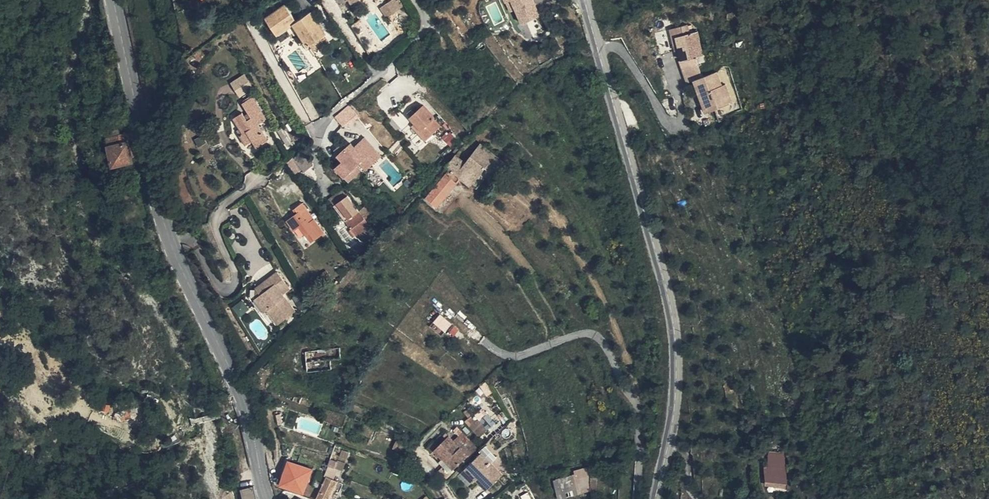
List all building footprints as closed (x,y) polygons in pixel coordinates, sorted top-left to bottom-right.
[(382,6),(388,16),(406,4),(403,0),(391,0),(382,6)] [(513,10),(517,8),(524,22),(543,14),(537,0),(508,0),(513,10)] [(322,24),(312,9),(297,19),(286,3),(267,17),(278,32),(294,21),(309,44),(327,32),(322,24)] [(699,63),(710,59),(707,50),(705,50),(699,26),(691,29),(689,19),(672,24),(674,34),(678,33),(682,44),(685,43),(689,55),(685,56),(681,57),(684,68),(699,63)] [(699,63),(684,68),(688,81),(696,79),(699,93),(706,92),(711,110),(731,105),(727,92),(723,93),(721,87),(718,73),(703,77),(699,63)] [(246,72),(232,80),(241,95),(255,87),(246,72)] [(706,92),(699,93),(704,112),(711,110),(706,92)] [(235,116),(241,125),(244,131),(242,132),(249,143),(254,140),(257,145),(268,138),(258,123),(267,117),(252,95),(242,102),(252,117),(248,119),(243,111),(235,116)] [(349,102),(336,114),(340,119),(353,107),(349,102)] [(427,137),(441,124),(435,117),(436,116),(425,104),(412,116),(417,122),(415,124),(427,137)] [(113,125),(115,134),(125,132),(123,122),(113,125)] [(293,137),(284,122),(279,125),(288,141),(293,137)] [(101,127),(103,137),(115,134),(113,125),(101,127)] [(115,134),(116,143),(120,142),(124,161),(133,159),(127,131),(125,132),(115,134)] [(451,131),(445,136),(452,144),(458,138),(451,131)] [(208,141),(204,133),(196,136),(200,144),(208,141)] [(101,138),(102,146),(109,144),(116,143),(115,134),(103,137),(101,138)] [(347,159),(339,166),(351,179),(364,167),(360,163),(361,162),(368,169),(384,154),(366,136),(357,145),(353,142),(341,153),(347,159)] [(481,137),(473,148),(478,152),(486,141),(481,137)] [(467,156),(457,148),(448,160),(452,163),(448,167),(459,176),(463,172),(461,170),(463,166),(475,176),(473,179),(478,183),(486,173),(493,178),(509,158),(486,141),(478,152),(473,148),(467,156)] [(116,143),(109,144),(112,157),(113,164),(124,161),(120,142),(116,143)] [(102,146),(102,154),(105,154),(106,158),(112,157),(109,144),(102,146)] [(288,160),(297,172),(303,167),(305,169),(314,163),(313,154),(307,147),(288,160)] [(461,170),(463,172),(473,179),(475,176),(463,166),(461,170)] [(459,176),(448,167),(429,193),(440,201),(459,176)] [(517,175),(512,172),(505,180),(511,184),(517,175)] [(347,189),(341,183),(328,194),(334,200),(347,189)] [(368,220),(371,218),(367,213),(362,207),(359,203),(347,189),(334,200),(365,235),(374,227),(368,220)] [(364,198),(359,203),(362,207),(367,213),(373,208),(364,198)] [(326,229),(304,200),(296,207),(299,211),(289,219),(296,227),(302,223),(314,239),(326,229)] [(276,267),(286,285),(289,283),(277,266),(276,267)] [(282,288),(286,285),(276,267),(255,283),(260,289),(256,293),(266,306),(269,304),(280,319),(295,306),(282,288)] [(310,303),(304,293),(298,296),(305,307),(310,303)] [(455,322),(443,312),(436,319),(448,329),(455,322)] [(309,369),(342,366),(341,346),(307,348),(309,369)] [(150,409),(128,418),(131,424),(153,415),(150,409)] [(486,425),(477,415),(468,422),(478,433),(486,425)] [(799,445),(796,432),(786,434),(788,446),(799,445)] [(445,454),(456,445),(451,440),(436,453),(441,457),(445,454)] [(460,441),(456,445),(445,454),(453,464),(464,475),(474,466),(478,462),(470,453),(460,441)] [(422,450),(412,445),(407,456),(418,460),(422,450)] [(472,451),(470,453),(478,462),(474,466),(476,469),(489,457),(483,451),(477,457),(472,451)] [(808,491),(802,460),(788,457),(791,472),(780,469),(784,486),(808,491)] [(291,459),(283,483),(307,491),(315,467),(291,459)] [(489,462),(468,480),(478,492),(482,488),(492,498),(495,498),(510,485),(489,462)] [(464,475),(453,464),(451,466),(461,477),(464,475)] [(601,484),(599,466),(556,479),(561,497),(601,484)] [(329,474),(318,497),(323,498),(329,498),(339,479),(329,474)] [(255,484),(243,487),(246,498),(259,498),(255,484)]
